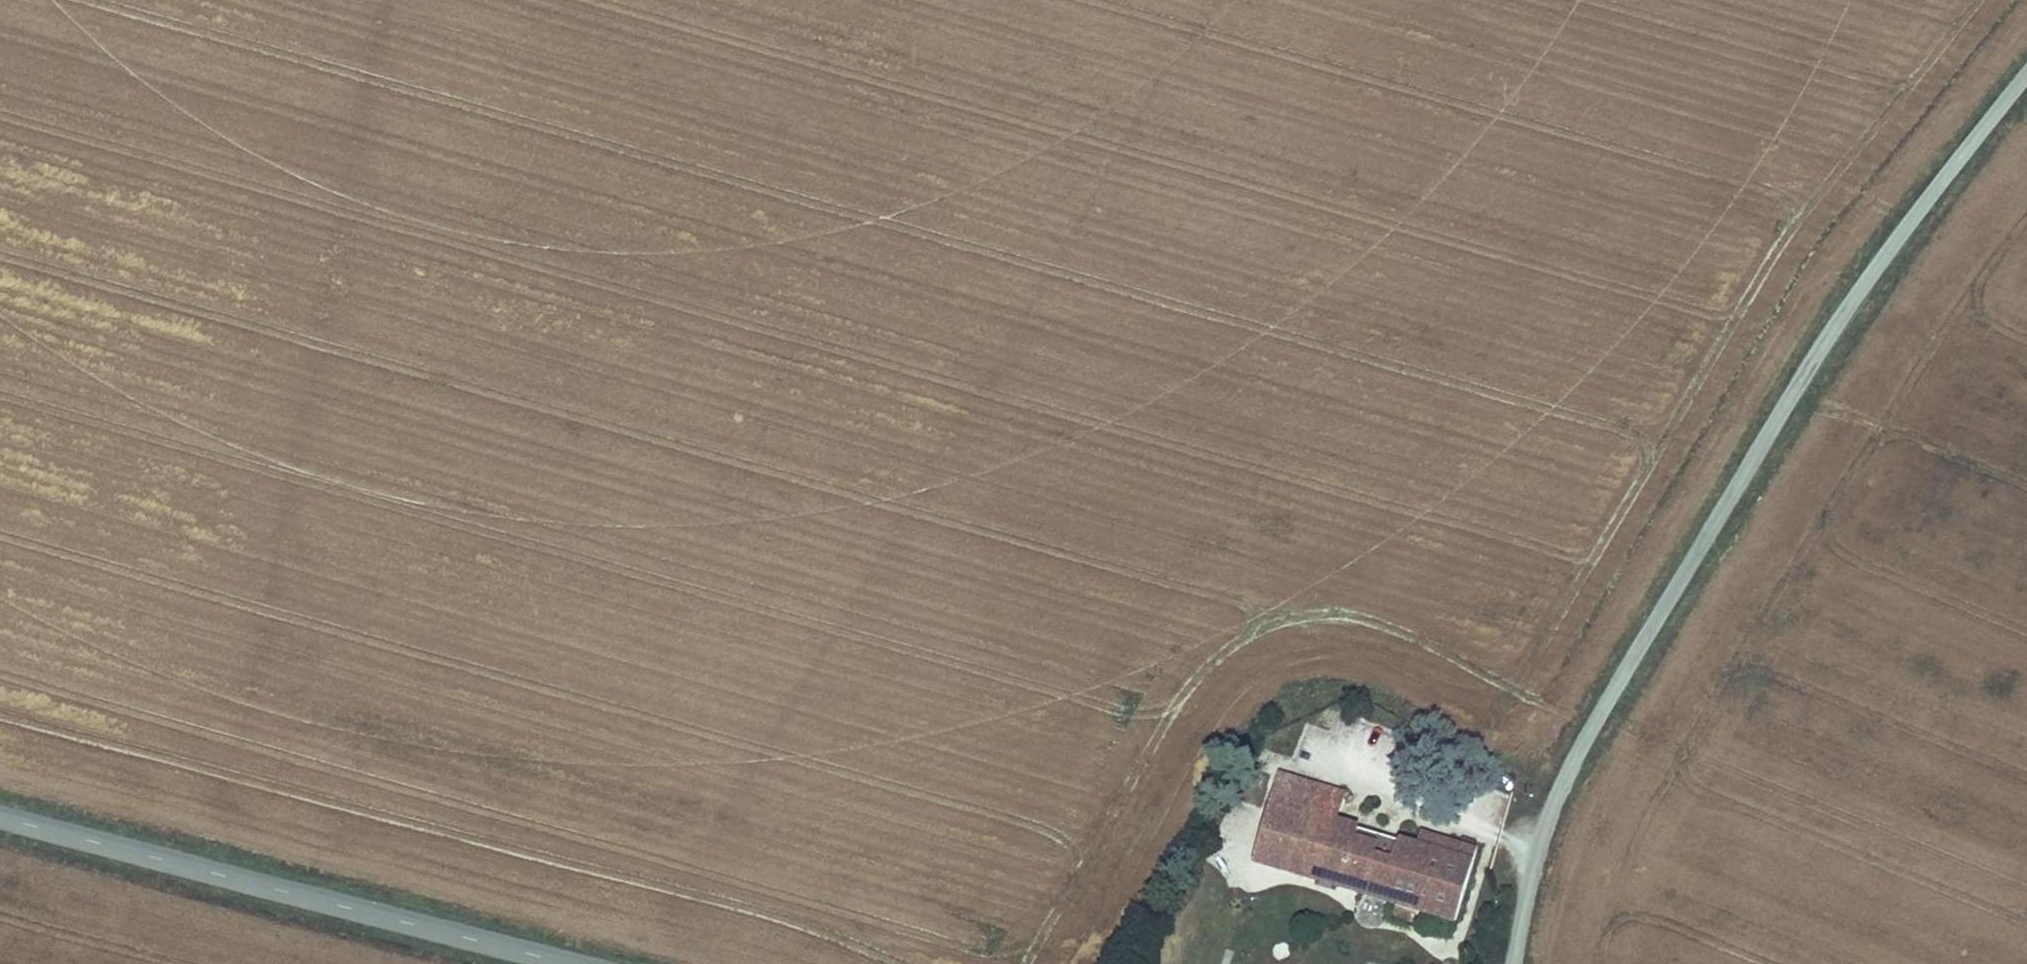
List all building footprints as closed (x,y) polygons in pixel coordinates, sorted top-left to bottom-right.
[(1254,863),(1336,885),(1354,827),(1332,822),(1341,794),(1280,775),(1254,863)] [(1417,846),(1354,827),(1336,885),(1456,922),(1477,851),(1420,833),(1417,846)]
